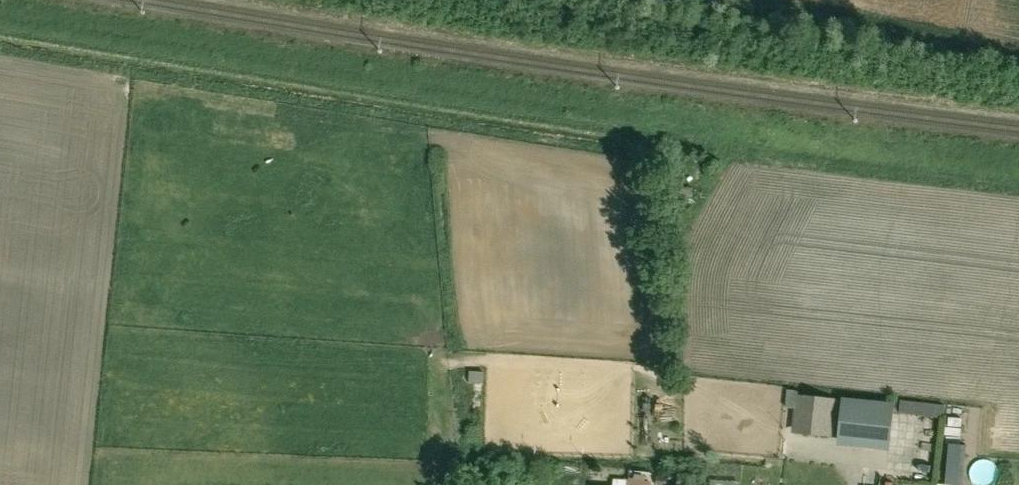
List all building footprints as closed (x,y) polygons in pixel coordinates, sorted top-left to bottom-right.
[(842,400),(796,395),(792,433),(832,436),(832,432),(839,432),(838,445),(890,451),(894,403),(842,397),(842,400)] [(878,463),(865,461),(863,482),(863,484),(875,484),(878,463)]
